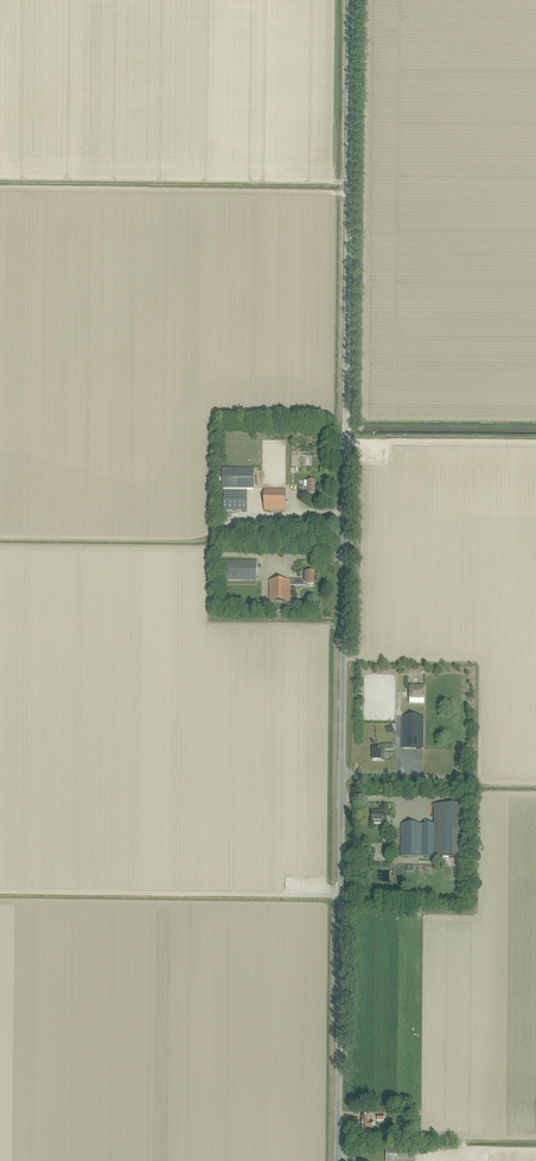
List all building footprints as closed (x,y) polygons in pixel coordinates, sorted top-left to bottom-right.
[(224,470),(223,489),(253,489),(254,470),(224,470)] [(315,494),(315,481),(308,481),(308,488),(304,488),(304,486),(298,486),(298,495),(304,495),(304,492),(308,492),(308,494),(315,494)] [(285,511),(286,490),(265,490),(264,511),(285,511)] [(223,491),(223,510),(247,511),(247,492),(223,491)] [(257,581),(257,561),(223,561),(223,581),(257,581)] [(291,580),(290,581),(290,586),(307,586),(307,585),(314,585),(314,572),(305,572),(304,581),(301,581),(301,580),(291,580)] [(290,581),(269,581),(269,602),(290,602),(290,586),(290,581)] [(425,704),(425,685),(409,685),(409,704),(425,704)] [(423,749),(424,717),(403,717),(402,749),(423,749)] [(384,750),(384,746),(375,746),(375,749),(372,749),(372,761),(384,761),(384,750)] [(401,825),(401,856),(408,856),(408,857),(468,857),(468,805),(434,805),(434,825),(422,825),(401,825)] [(386,824),(386,815),(383,815),(383,812),(372,812),(372,822),(373,822),(373,824),(386,824)] [(370,1116),(362,1116),(362,1137),(370,1137),(370,1130),(374,1130),(374,1122),(370,1122),(370,1116)] [(417,1148),(386,1148),(386,1160),(416,1160),(417,1148)]
